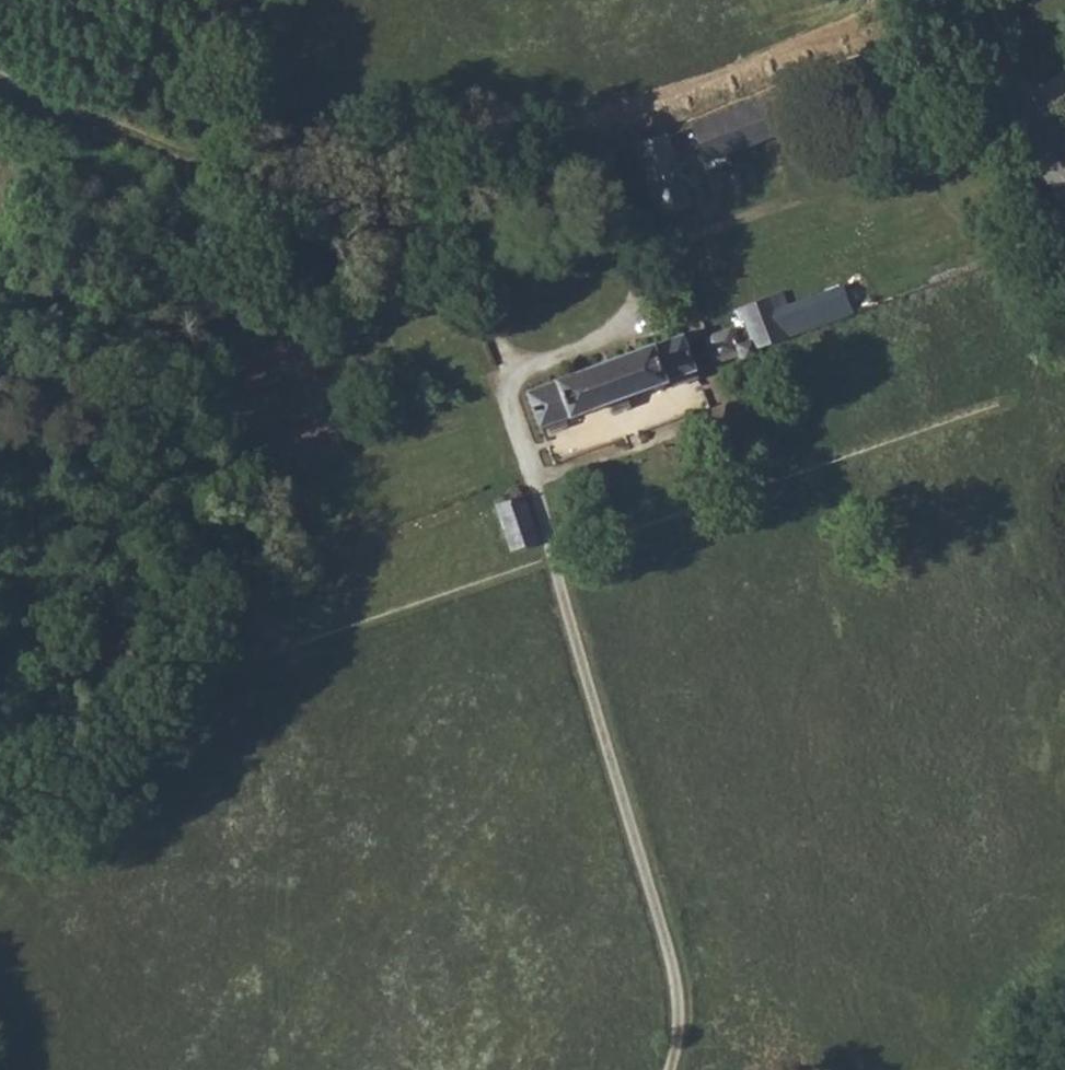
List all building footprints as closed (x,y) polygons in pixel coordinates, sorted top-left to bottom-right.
[(665,133),(630,146),(656,219),(690,206),(665,133)] [(726,330),(701,339),(711,366),(739,355),(742,364),(760,357),(757,349),(854,311),(844,284),(787,305),(781,290),(740,306),(751,334),(731,342),(726,330)] [(528,389),(547,436),(571,428),(567,417),(611,402),(614,411),(632,404),(630,392),(671,377),(675,387),(700,378),(695,367),(680,331),(633,349),(628,340),(593,353),(594,364),(528,389)] [(232,422),(227,410),(219,412),(224,425),(232,422)] [(539,571),(523,523),(495,533),(511,581),(539,571)]
